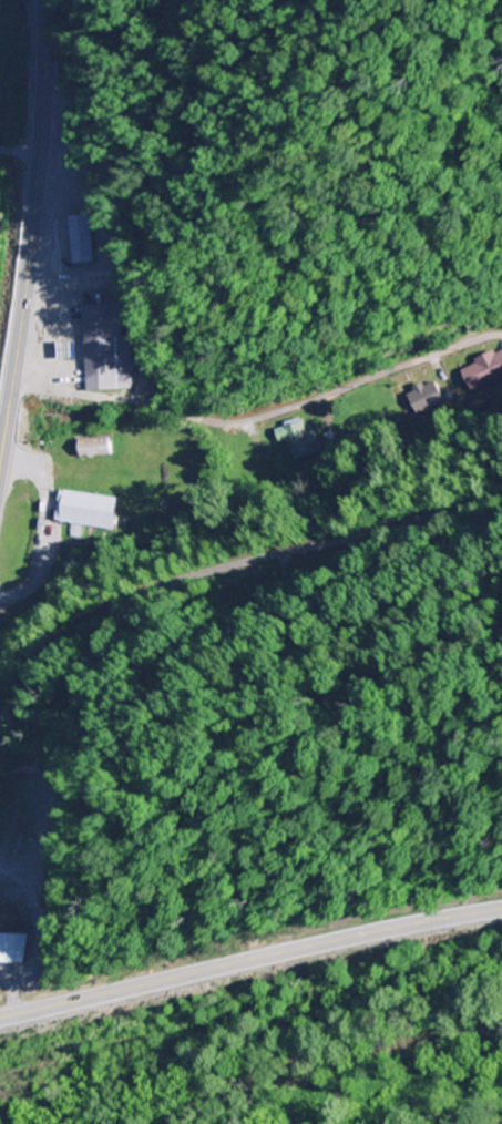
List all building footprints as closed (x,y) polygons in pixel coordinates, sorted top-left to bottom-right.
[(92,264),(91,216),(71,217),(73,265),(92,264)] [(133,390),(131,336),(121,337),(120,305),(85,307),(89,392),(133,390)] [(471,393),(501,381),(501,352),(461,367),(471,393)] [(287,428),(292,460),(319,455),(314,423),(287,428)] [(80,457),(113,457),(113,441),(80,441),(80,457)] [(119,499),(62,492),(58,523),(115,530),(119,499)] [(0,935),(0,964),(23,965),(23,935),(0,935)]
